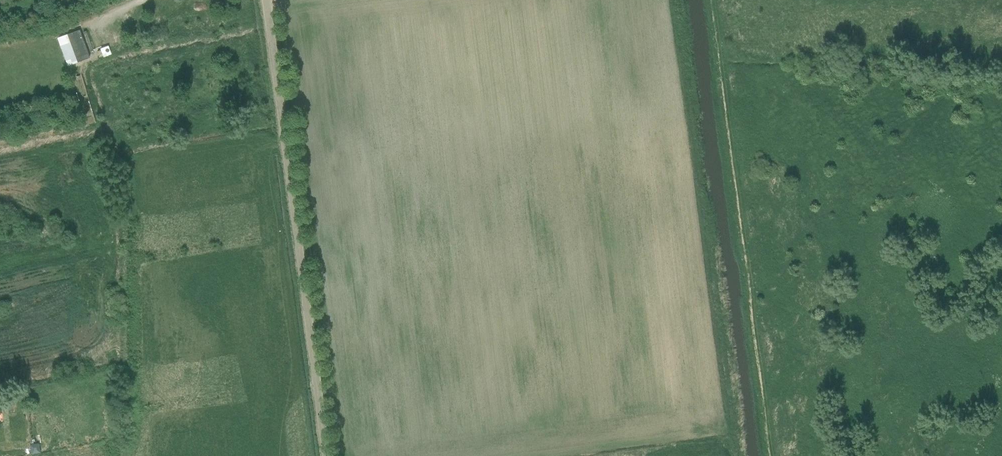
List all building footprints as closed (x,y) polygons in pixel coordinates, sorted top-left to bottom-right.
[(77,62),(89,58),(79,30),(67,34),(77,62)] [(108,47),(97,52),(99,57),(110,53),(108,47)]
